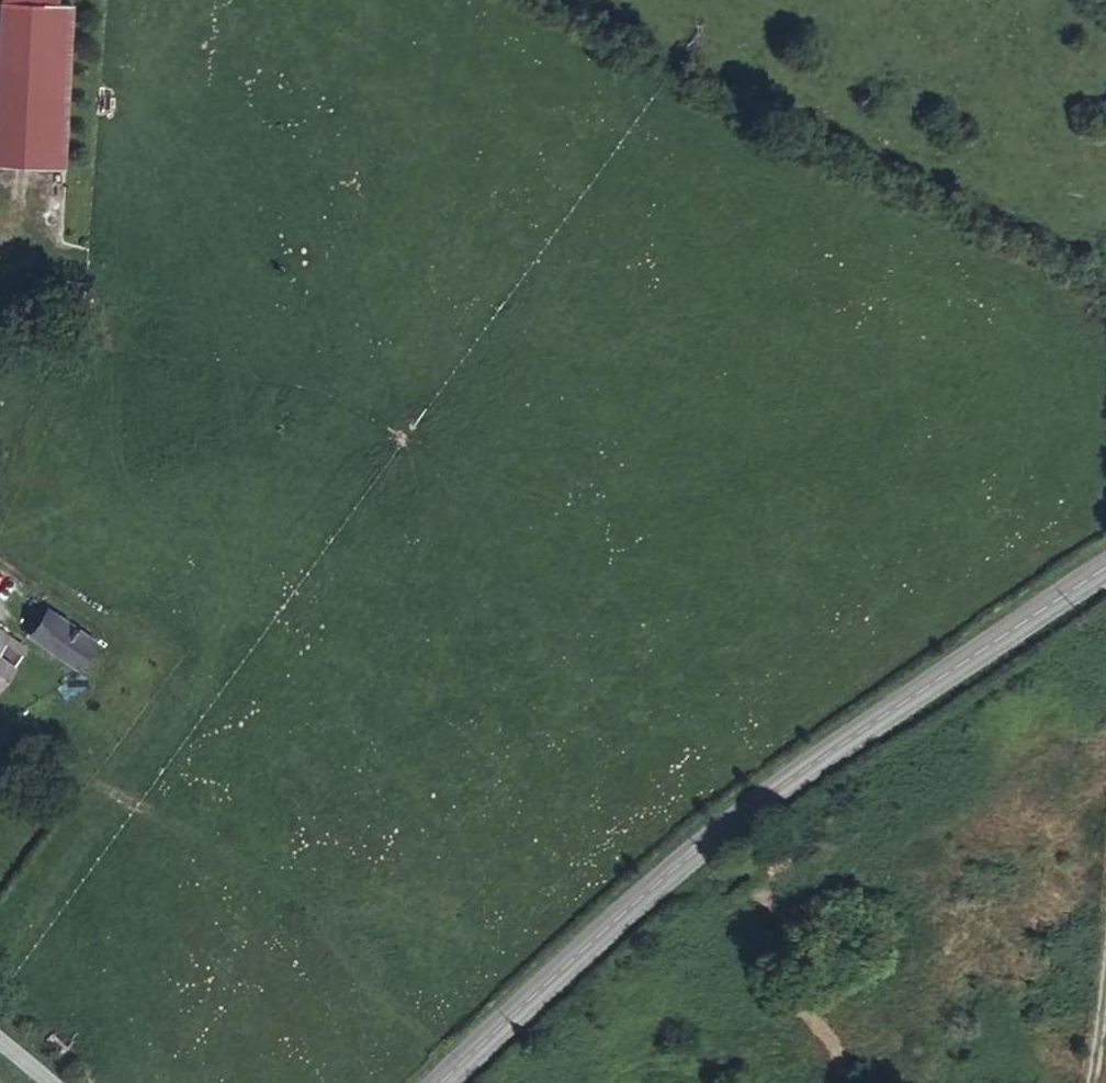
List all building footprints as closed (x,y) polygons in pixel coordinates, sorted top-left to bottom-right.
[(0,50),(0,150),(68,155),(78,0),(4,0),(0,50)] [(87,636),(28,594),(8,619),(71,660),(87,636)] [(0,629),(0,684),(24,644),(0,629)]
